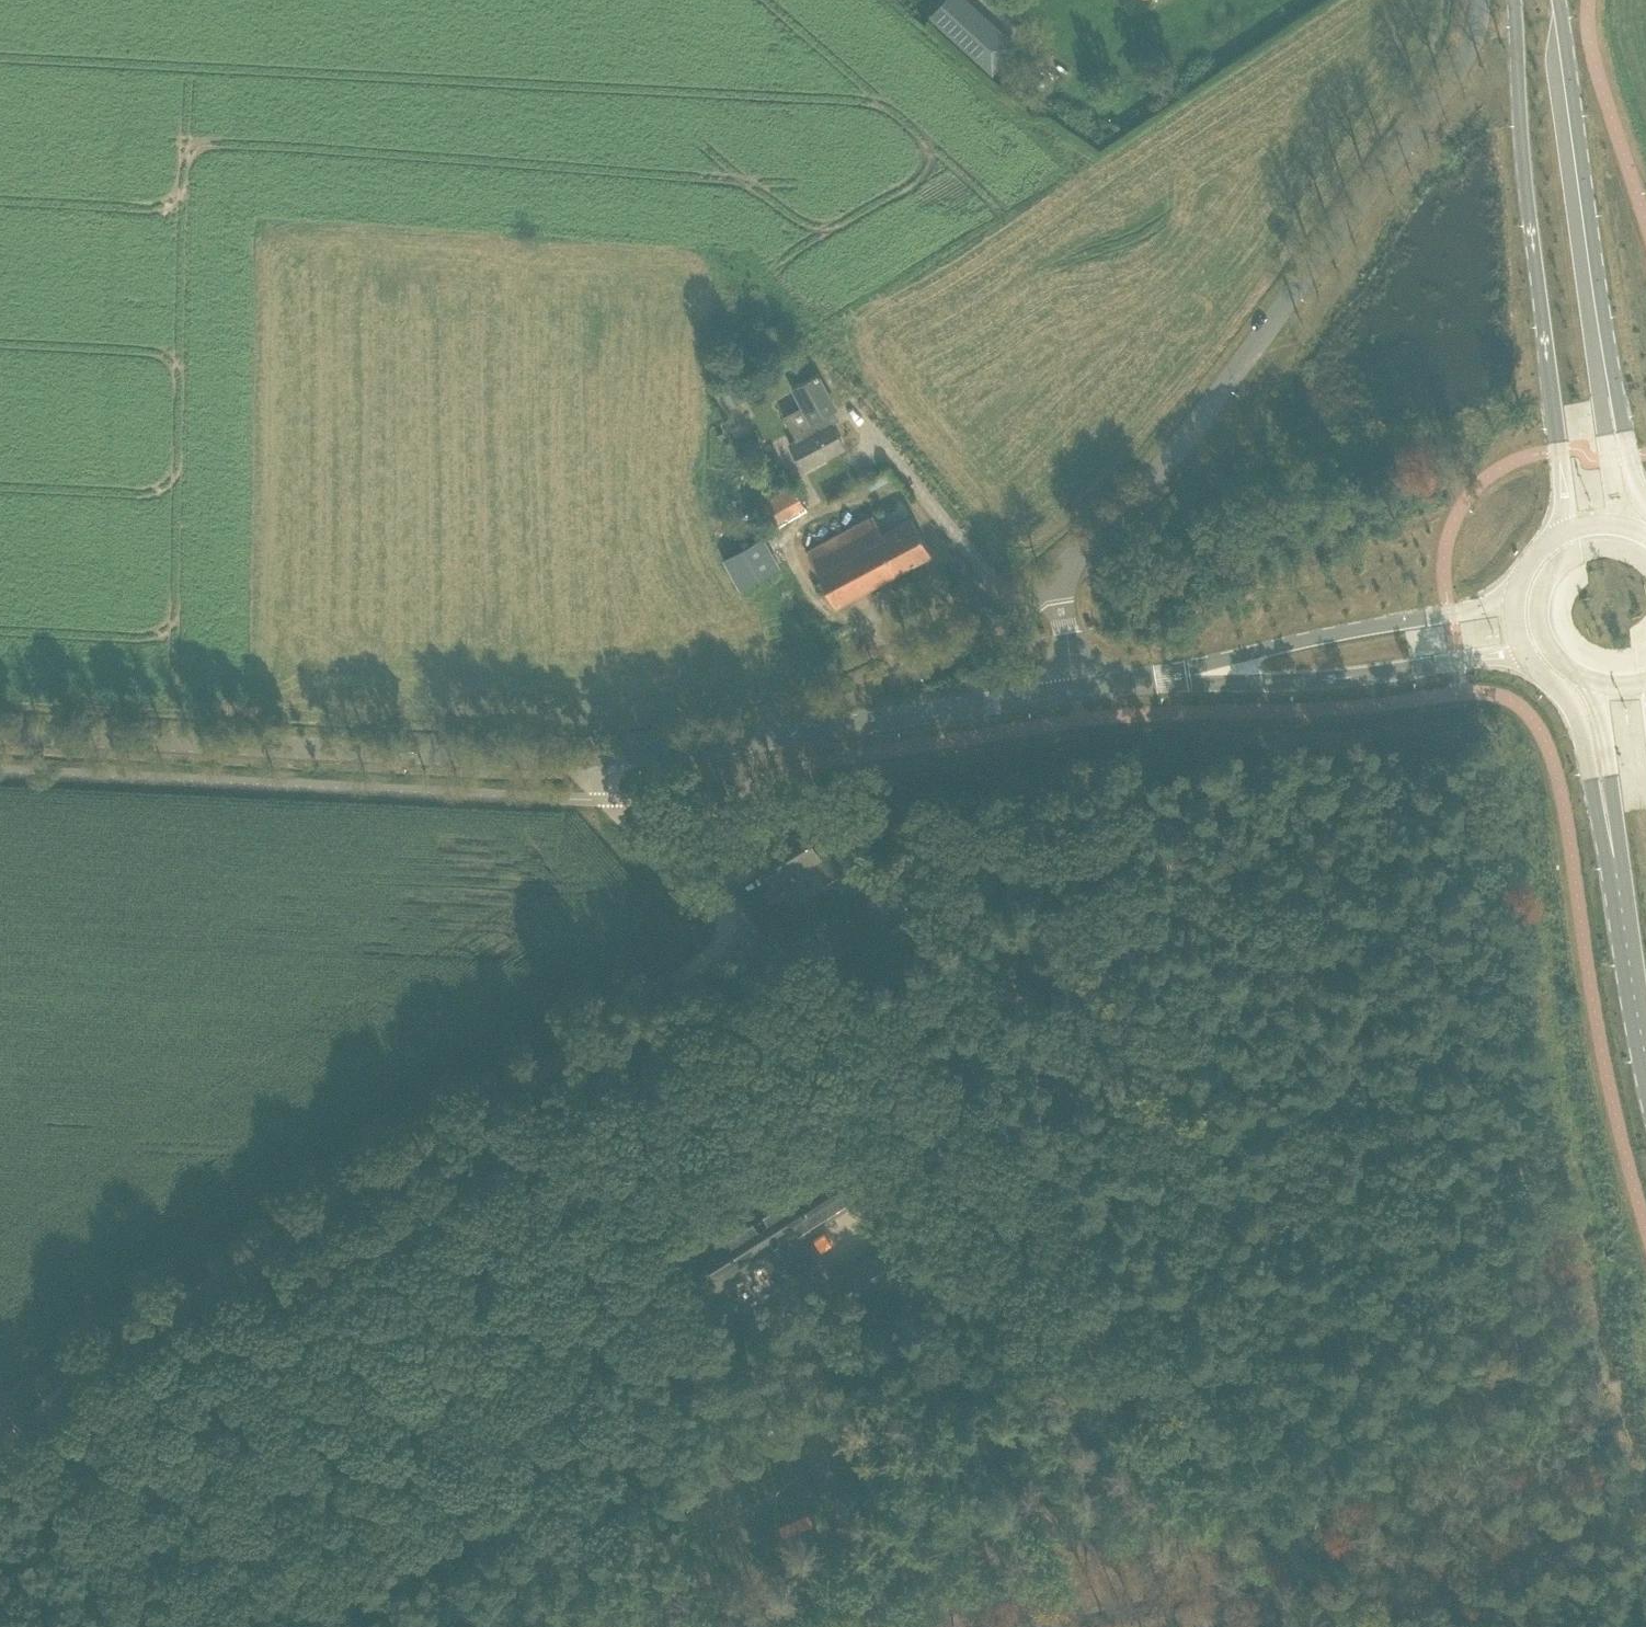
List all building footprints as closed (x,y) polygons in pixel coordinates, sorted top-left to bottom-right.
[(999,32),(964,0),(946,0),(934,14),(979,54),(999,32)] [(734,384),(721,392),(728,403),(741,395),(734,384)] [(803,468),(843,446),(830,421),(790,442),(803,468)] [(769,524),(803,504),(792,485),(758,505),(769,524)] [(911,517),(883,532),(874,515),(806,551),(835,605),(931,553),(911,517)] [(724,559),(740,588),(778,567),(762,538),(724,559)] [(902,915),(912,908),(904,897),(894,905),(902,915)] [(847,1176),(846,1177),(840,1167),(795,1195),(792,1189),(684,1257),(708,1294),(728,1281),(722,1272),(758,1249),(779,1282),(814,1260),(799,1236),(859,1198),(849,1181),(850,1181),(847,1176)]
